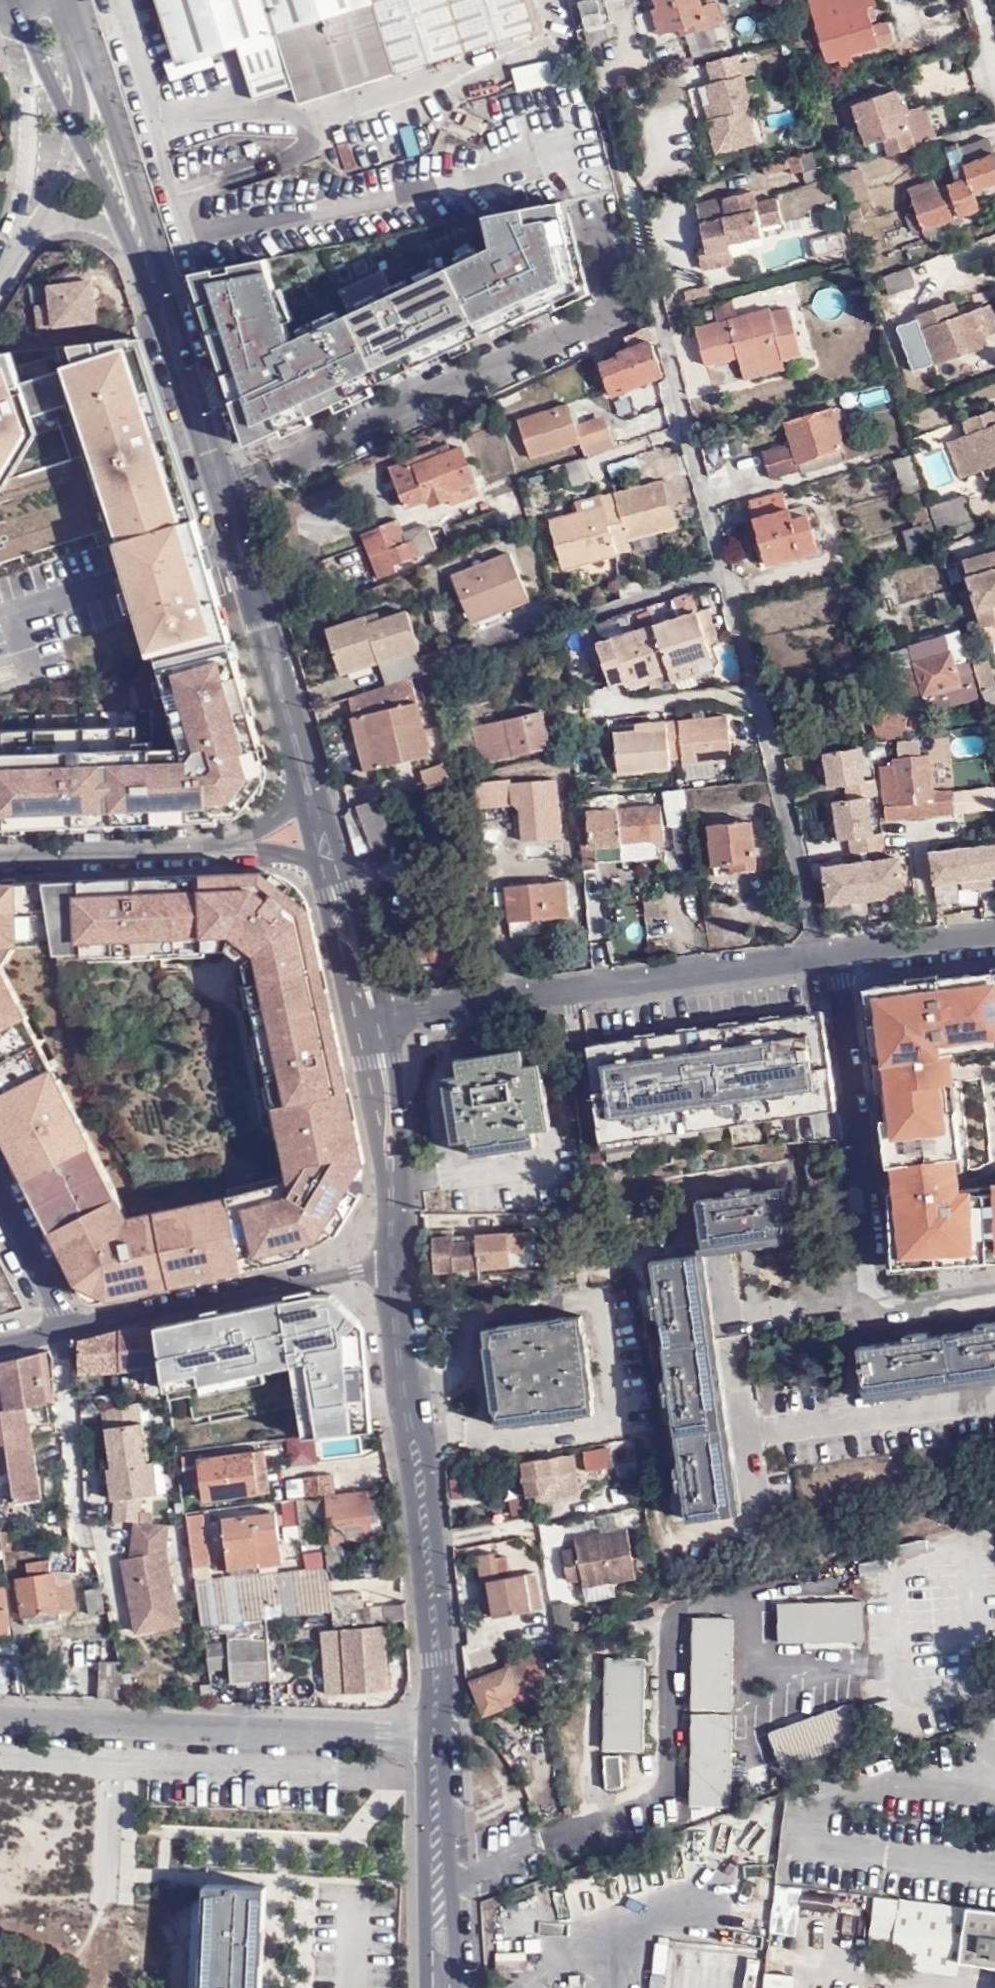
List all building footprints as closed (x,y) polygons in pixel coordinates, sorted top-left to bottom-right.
[(182,69),(211,59),(240,50),(256,103),(294,91),(299,105),(539,30),(530,0),(160,0),(182,69)] [(591,43),(615,38),(612,24),(605,24),(599,0),(584,3),(591,43)] [(703,0),(657,0),(667,34),(692,26),(694,33),(727,24),(720,1),(705,6),(703,0)] [(880,48),(874,24),(870,8),(879,6),(878,0),(810,0),(816,23),(827,63),(880,48)] [(890,20),(874,24),(880,48),(897,43),(890,20)] [(738,51),(706,61),(711,79),(705,81),(711,101),(705,103),(708,116),(705,117),(715,151),(757,140),(748,108),(753,106),(738,51)] [(512,69),(519,90),(554,80),(548,58),(512,69)] [(214,68),(211,59),(182,69),(185,76),(214,68)] [(904,114),(897,92),(854,107),(867,147),(884,141),(887,153),(937,139),(926,107),(904,114)] [(405,123),(406,153),(423,152),(421,122),(405,123)] [(961,149),(967,166),(985,160),(994,156),(994,148),(991,140),(961,149)] [(994,185),(994,156),(985,160),(967,166),(961,149),(959,146),(940,152),(942,158),(948,156),(959,186),(939,193),(936,181),(910,191),(924,232),(981,210),(975,192),(994,185)] [(817,163),(815,154),(789,160),(793,176),(807,172),(805,166),(817,163)] [(875,214),(862,169),(839,176),(862,252),(870,249),(862,219),(875,214)] [(753,193),(699,205),(709,253),(702,255),(707,271),(737,265),(736,261),(768,253),(762,227),(773,224),(769,208),(757,211),(753,193)] [(265,262),(191,276),(221,370),(239,365),(245,380),(226,386),(245,447),(310,418),(304,405),(316,399),(323,412),(384,385),(378,371),(421,351),(427,365),(430,364),(526,320),(520,305),(534,299),(555,307),(583,294),(559,207),(486,220),(498,267),(296,360),(265,262)] [(845,235),(817,240),(821,257),(848,252),(845,235)] [(61,285),(92,281),(90,267),(59,271),(61,285)] [(918,288),(912,268),(885,278),(891,298),(918,288)] [(61,285),(50,287),(52,305),(38,307),(40,328),(97,320),(92,281),(61,285)] [(520,305),(526,320),(535,316),(555,307),(534,299),(520,305)] [(716,306),(720,324),(739,319),(736,302),(716,306)] [(917,318),(923,333),(962,319),(956,304),(917,318)] [(739,319),(720,324),(699,329),(708,366),(740,357),(743,369),(784,357),(785,361),(804,355),(792,308),(774,313),(773,310),(739,319)] [(994,336),(994,319),(991,309),(962,319),(923,333),(935,367),(989,348),(987,339),(994,336)] [(32,434),(24,410),(72,395),(155,663),(160,658),(226,643),(210,575),(174,424),(150,321),(0,356),(0,488),(32,434)] [(611,391),(664,370),(653,343),(619,356),(621,359),(601,368),(611,391)] [(378,371),(384,385),(427,365),(421,351),(378,371)] [(787,370),(785,361),(784,357),(743,369),(746,381),(787,370)] [(223,378),(226,386),(245,380),(239,365),(221,370),(223,378)] [(586,452),(618,443),(612,423),(581,431),(572,398),(522,412),(533,453),(582,439),(586,452)] [(304,405),(310,418),(316,415),(323,412),(316,399),(304,405)] [(806,474),(867,455),(858,424),(844,428),(838,409),(791,425),(797,445),(771,454),(780,480),(805,472),(806,474)] [(983,473),(994,469),(994,412),(967,422),(971,436),(983,473)] [(961,481),(983,473),(971,436),(947,445),(961,481)] [(451,494),(478,484),(463,450),(453,454),(451,448),(417,462),(392,472),(409,513),(433,503),(435,507),(453,500),(453,498),(451,494)] [(941,448),(922,456),(933,486),(953,478),(941,448)] [(920,474),(919,474),(907,477),(913,499),(926,496),(920,474)] [(666,481),(618,493),(625,518),(611,523),(617,556),(633,551),(631,543),(680,530),(666,481)] [(486,503),(478,484),(451,494),(453,498),(453,500),(459,513),(486,503)] [(940,525),(976,513),(967,487),(931,499),(940,525)] [(765,549),(759,551),(764,568),(770,567),(820,552),(811,517),(796,521),(792,510),(787,492),(752,502),(757,520),(765,549)] [(625,518),(618,493),(603,498),(606,507),(552,523),(566,570),(617,556),(611,523),(625,518)] [(940,550),(926,496),(913,499),(921,527),(908,531),(914,557),(939,550),(940,550)] [(416,560),(407,536),(401,522),(365,537),(382,581),(401,573),(398,567),(416,560)] [(429,527),(407,536),(416,560),(438,552),(429,527)] [(476,625),(532,602),(513,555),(457,577),(476,625)] [(966,563),(984,629),(994,626),(994,555),(966,563)] [(876,589),(881,587),(877,580),(872,582),(876,589)] [(657,613),(695,607),(693,596),(655,602),(657,613)] [(410,611),(384,619),(371,624),(369,616),(330,629),(344,676),(423,651),(410,611)] [(371,624),(384,619),(381,612),(369,616),(371,624)] [(710,612),(700,616),(710,647),(720,643),(710,612)] [(651,680),(670,674),(670,671),(698,662),(714,657),(710,647),(700,616),(699,613),(656,626),(600,644),(613,686),(628,682),(649,675),(651,680)] [(980,698),(963,634),(912,649),(925,696),(930,712),(980,698)] [(226,643),(160,658),(185,749),(139,753),(138,729),(0,735),(0,832),(41,831),(162,826),(208,824),(208,820),(233,817),(247,803),(256,788),(262,771),(264,756),(231,660),(226,643)] [(732,643),(714,649),(725,678),(742,672),(732,643)] [(703,677),(698,662),(670,671),(670,674),(674,686),(703,677)] [(980,698),(994,694),(994,678),(991,662),(972,667),(980,698)] [(916,666),(893,672),(899,696),(873,703),(883,743),(912,738),(906,718),(903,702),(925,696),(916,666)] [(629,687),(651,680),(649,675),(628,682),(629,687)] [(416,680),(396,687),(420,763),(436,759),(416,680)] [(379,774),(420,763),(396,687),(352,702),(358,722),(367,720),(379,774)] [(553,749),(544,713),(477,729),(486,766),(553,749)] [(906,718),(912,738),(927,735),(922,714),(906,718)] [(716,762),(734,761),(730,717),(667,723),(668,728),(672,760),(685,758),(685,765),(716,762)] [(370,777),(379,774),(367,720),(358,722),(370,777)] [(635,726),(636,731),(668,728),(667,723),(635,726)] [(628,751),(630,772),(673,768),(672,760),(668,728),(636,731),(616,733),(618,751),(628,751)] [(605,775),(630,772),(628,751),(618,751),(616,733),(601,734),(605,775)] [(865,857),(888,854),(885,837),(878,838),(873,800),(880,799),(879,784),(870,786),(863,746),(825,754),(832,792),(846,789),(848,803),(836,805),(842,845),(851,843),(854,858),(865,857)] [(889,823),(904,821),(901,798),(934,795),(929,758),(895,762),(896,768),(881,769),(889,823)] [(716,762),(685,765),(687,779),(717,776),(716,762)] [(512,780),(478,784),(481,809),(515,805),(512,780)] [(671,832),(694,829),(690,791),(665,793),(665,794),(671,832)] [(901,798),(904,821),(955,815),(953,793),(934,795),(901,798)] [(600,866),(626,863),(620,813),(610,814),(609,799),(579,801),(586,874),(600,873),(600,866)] [(388,843),(378,804),(358,809),(370,848),(388,843)] [(662,809),(620,813),(626,863),(657,860),(655,830),(665,830),(662,809)] [(734,874),(759,872),(755,824),(712,828),(715,869),(733,867),(734,874)] [(933,858),(937,891),(965,887),(966,896),(994,893),(994,850),(933,858)] [(903,864),(828,873),(832,911),(908,901),(903,864)] [(98,876),(46,879),(50,939),(56,952),(81,951),(90,960),(205,956),(205,947),(226,946),(246,960),(250,981),(244,982),(278,1133),(285,1132),(295,1178),(232,1191),(248,1267),(310,1253),(309,1248),(314,1239),(318,1240),(319,1239),(323,1239),(332,1232),(339,1235),(362,1191),(352,1185),(358,1174),(366,1160),(347,1072),(311,903),(299,895),(294,899),(287,894),(278,888),(283,882),(262,867),(98,876)] [(50,939),(46,879),(0,882),(0,1122),(10,1142),(87,1296),(95,1298),(106,1295),(109,1296),(132,1291),(212,1275),(248,1267),(232,1191),(129,1212),(1,966),(17,942),(50,939)] [(572,920),(568,882),(509,889),(513,926),(572,920)] [(966,1151),(956,1072),(953,1046),(994,1041),(994,967),(867,982),(878,1076),(888,1159),(959,1152),(966,1151)] [(830,1048),(823,1009),(585,1042),(603,1146),(840,1105),(830,1048)] [(460,1111),(451,1112),(456,1145),(472,1143),(475,1158),(539,1149),(536,1133),(554,1130),(551,1112),(542,1113),(540,1100),(549,1098),(545,1066),(527,1068),(526,1054),(460,1063),(462,1078),(446,1080),(449,1100),(458,1099),(460,1111)] [(551,1112),(549,1098),(540,1100),(542,1113),(551,1112)] [(449,1100),(451,1112),(460,1111),(458,1099),(449,1100)] [(959,1152),(888,1159),(894,1265),(990,1255),(987,1189),(974,1191),(973,1182),(961,1183),(960,1171),(959,1152)] [(696,1199),(703,1246),(716,1244),(790,1233),(783,1186),(753,1191),(747,1192),(747,1186),(731,1189),(732,1194),(727,1194),(726,1195),(696,1199)] [(525,1231),(478,1234),(478,1266),(479,1266),(509,1264),(508,1254),(526,1253),(525,1231)] [(791,1241),(790,1233),(716,1244),(703,1246),(704,1253),(704,1255),(753,1247),(791,1241)] [(478,1266),(478,1234),(474,1234),(475,1243),(452,1244),(450,1236),(431,1237),(433,1269),(454,1268),(478,1266)] [(527,1264),(526,1253),(508,1254),(509,1264),(527,1264)] [(670,1397),(670,1402),(670,1403),(680,1465),(681,1470),(675,1471),(674,1472),(676,1485),(682,1484),(683,1488),(683,1489),(688,1519),(735,1512),(726,1450),(696,1253),(649,1261),(654,1293),(654,1298),(648,1298),(651,1312),(657,1312),(657,1316),(667,1379),(668,1384),(663,1386),(662,1386),(664,1398),(670,1397)] [(704,1253),(696,1253),(735,1512),(743,1511),(735,1456),(722,1374),(711,1300),(704,1255),(704,1253)] [(478,1271),(478,1266),(454,1268),(455,1282),(479,1281),(478,1271)] [(212,1315),(158,1325),(164,1365),(168,1390),(295,1365),(307,1433),(371,1426),(361,1322),(335,1298),(309,1296),(301,1297),(212,1315)] [(499,1392),(489,1393),(492,1412),(496,1412),(497,1427),(514,1425),(514,1428),(579,1419),(579,1415),(593,1413),(592,1397),(594,1397),(590,1363),(579,1365),(578,1353),(588,1352),(585,1333),(582,1334),(580,1316),(565,1319),(564,1316),(500,1325),(500,1328),(483,1331),(485,1347),(483,1348),(487,1380),(497,1379),(499,1392)] [(124,1329),(125,1372),(145,1369),(145,1367),(164,1365),(158,1325),(124,1329)] [(124,1329),(81,1340),(83,1374),(125,1372),(124,1329)] [(994,1382),(994,1329),(983,1331),(984,1336),(979,1337),(978,1338),(932,1345),(928,1345),(927,1339),(914,1342),(913,1342),(914,1348),(909,1348),(908,1348),(861,1356),(868,1402),(994,1382)] [(49,1349),(1,1361),(3,1377),(0,1377),(0,1426),(1,1425),(26,1420),(29,1434),(36,1434),(31,1405),(57,1401),(49,1349)] [(590,1363),(588,1352),(578,1353),(579,1365),(590,1363)] [(487,1380),(489,1393),(499,1392),(497,1379),(487,1380)] [(868,1402),(869,1409),(921,1401),(994,1390),(994,1382),(868,1402)] [(105,1426),(111,1466),(115,1466),(148,1462),(139,1402),(106,1407),(109,1425),(105,1426)] [(1,1425),(3,1435),(0,1435),(0,1500),(21,1496),(18,1478),(43,1473),(36,1434),(29,1434),(26,1420),(1,1425)] [(254,1446),(185,1455),(188,1477),(207,1475),(210,1496),(271,1488),(265,1442),(255,1444),(254,1446)] [(590,1470),(612,1467),(609,1448),(588,1452),(590,1470)] [(545,1493),(546,1501),(582,1495),(575,1454),(523,1463),(525,1475),(524,1476),(523,1478),(523,1479),(524,1480),(525,1481),(527,1481),(529,1496),(538,1495),(545,1493)] [(140,1520),(143,1495),(159,1493),(153,1462),(151,1461),(148,1462),(115,1466),(111,1466),(108,1467),(112,1499),(114,1499),(112,1518),(140,1520)] [(335,1489),(333,1471),(304,1474),(306,1492),(335,1489)] [(22,1500),(47,1497),(43,1473),(18,1478),(21,1496),(22,1500)] [(306,1492),(304,1474),(285,1477),(287,1495),(306,1492)] [(198,1499),(196,1483),(184,1484),(187,1500),(198,1499)] [(368,1492),(327,1498),(333,1541),(373,1535),(368,1492)] [(539,1501),(546,1501),(545,1493),(538,1495),(539,1501)] [(333,1541),(327,1498),(309,1499),(315,1544),(333,1541)] [(225,1517),(230,1569),(262,1565),(259,1542),(280,1540),(277,1510),(225,1517)] [(189,1513),(194,1563),(208,1561),(202,1512),(189,1513)] [(595,1520),(594,1513),(585,1515),(586,1521),(595,1520)] [(562,1550),(568,1582),(583,1579),(584,1588),(637,1578),(628,1528),(575,1537),(577,1547),(562,1550)] [(2,1536),(3,1548),(16,1548),(14,1536),(2,1536)] [(148,1589),(185,1584),(180,1545),(178,1546),(176,1536),(162,1537),(164,1548),(130,1553),(133,1574),(145,1573),(148,1589)] [(23,1553),(51,1553),(51,1549),(16,1548),(3,1548),(5,1560),(23,1560),(23,1553)] [(322,1548),(304,1550),(306,1567),(324,1565),(322,1548)] [(348,1568),(345,1548),(332,1550),(335,1570),(348,1568)] [(533,1612),(528,1574),(512,1577),(509,1557),(497,1558),(496,1552),(479,1555),(484,1582),(490,1581),(493,1598),(496,1617),(533,1612)] [(55,1568),(80,1569),(80,1558),(56,1556),(55,1568)] [(77,1578),(77,1572),(76,1572),(51,1572),(51,1558),(28,1562),(30,1575),(18,1577),(24,1614),(25,1614),(26,1613),(59,1607),(72,1605),(68,1581),(54,1584),(52,1577),(77,1578)] [(537,1573),(528,1574),(533,1612),(543,1610),(537,1573)] [(646,1580),(644,1573),(637,1575),(640,1582),(646,1580)] [(486,1599),(493,1598),(490,1581),(484,1582),(486,1599)] [(186,1594),(185,1584),(148,1589),(149,1599),(186,1594)] [(11,1633),(4,1586),(0,1587),(0,1634),(11,1633)] [(104,1611),(101,1587),(86,1589),(89,1613),(104,1611)] [(328,1592),(330,1610),(359,1607),(357,1589),(328,1592)] [(864,1600),(778,1603),(779,1643),(865,1641),(864,1600)] [(381,1621),(379,1605),(359,1607),(330,1610),(331,1625),(381,1621)] [(61,1618),(59,1607),(26,1613),(28,1624),(28,1625),(61,1618)] [(734,1704),(736,1613),(696,1612),(695,1704),(734,1704)] [(28,1624),(26,1613),(25,1614),(24,1614),(14,1616),(18,1640),(30,1639),(28,1625),(28,1624)] [(384,1626),(321,1630),(325,1695),(389,1691),(384,1626)] [(268,1641),(228,1642),(230,1672),(230,1682),(269,1680),(268,1641)] [(228,1642),(205,1644),(210,1673),(230,1672),(228,1642)] [(532,1672),(545,1666),(539,1649),(524,1656),(525,1659),(472,1681),(485,1714),(502,1707),(498,1697),(519,1689),(535,1682),(532,1672)] [(607,1746),(645,1746),(646,1656),(607,1656),(607,1746)] [(535,1682),(548,1678),(545,1666),(532,1672),(535,1682)] [(522,1699),(519,1689),(498,1697),(502,1707),(522,1699)] [(847,1703),(768,1731),(782,1770),(861,1742),(847,1703)] [(694,1801),(731,1801),(733,1710),(695,1709),(694,1801)] [(627,1784),(623,1751),(607,1753),(611,1786),(627,1784)] [(573,1810),(571,1802),(564,1804),(566,1811),(573,1810)] [(794,1896),(796,1883),(774,1880),(773,1892),(794,1896)] [(201,1987),(228,1987),(261,1987),(263,1942),(265,1886),(205,1884),(201,1987)] [(893,1956),(901,1896),(877,1893),(868,1953),(893,1956)] [(946,1970),(959,1957),(965,1903),(901,1896),(893,1956),(892,1963),(946,1970)] [(965,1903),(959,1957),(994,1962),(994,1907),(965,1903)] [(764,1972),(762,1987),(794,1987),(796,1976),(764,1972)]
